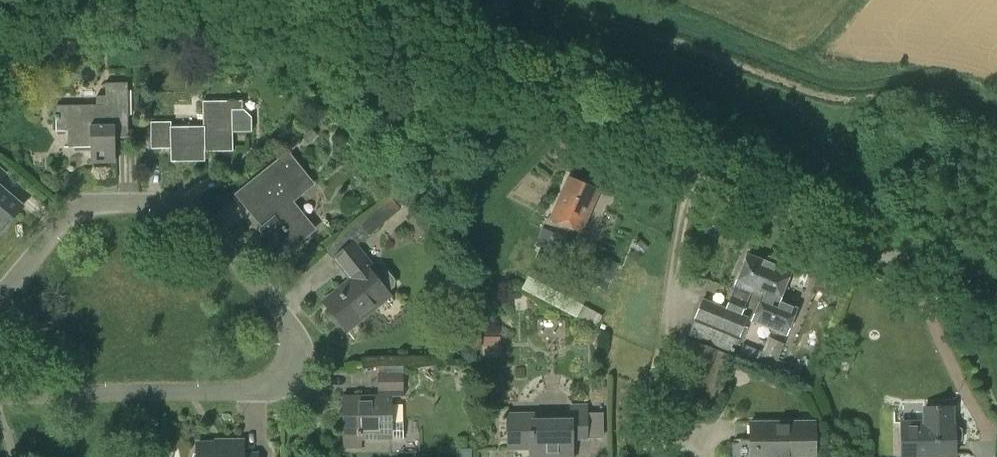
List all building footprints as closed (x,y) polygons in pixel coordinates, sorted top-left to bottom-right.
[(112,120),(125,120),(124,86),(102,86),(102,99),(93,99),(94,112),(77,112),(77,108),(53,109),(54,135),(65,134),(66,151),(88,150),(89,162),(113,162),(112,120)] [(202,102),(203,127),(204,152),(232,151),(232,132),(251,132),(251,117),(243,110),(242,110),(242,101),(202,102)] [(204,162),(204,152),(203,127),(171,127),(171,122),(150,122),(151,149),(170,149),(170,162),(204,162)] [(304,135),(309,142),(317,134),(312,128),(304,135)] [(287,143),(291,149),(303,140),(298,134),(287,143)] [(311,183),(287,154),(237,195),(253,214),(255,213),(264,224),(259,229),(262,235),(265,236),(270,231),(273,235),(272,236),(286,253),(297,243),(294,239),(309,227),(288,201),(311,183)] [(581,233),(599,191),(566,177),(548,218),(581,233)] [(23,206),(0,186),(0,233),(23,206)] [(390,296),(386,291),(375,277),(368,268),(371,265),(356,247),(401,210),(390,197),(327,249),(352,280),(324,302),(346,330),(390,296)] [(564,269),(576,243),(541,228),(533,246),(539,248),(535,256),(564,269)] [(631,248),(640,256),(648,248),(639,240),(631,248)] [(619,263),(600,255),(589,282),(608,290),(619,263)] [(750,292),(756,294),(768,264),(746,255),(734,285),(736,286),(725,310),(701,300),(687,334),(732,353),(746,318),(740,316),(750,292)] [(756,294),(761,296),(751,322),(784,336),(795,309),(777,302),(789,273),(768,264),(756,294)] [(582,301),(529,273),(521,289),(574,317),(582,301)] [(482,337),(483,357),(501,356),(500,336),(482,337)] [(783,344),(769,338),(758,363),(773,369),(783,344)] [(475,358),(475,350),(468,347),(462,351),(462,358),(469,362),(475,358)] [(343,450),(359,450),(358,439),(393,439),(393,397),(404,397),(403,379),(378,379),(378,396),(342,397),(343,450)] [(533,415),(508,415),(508,450),(532,450),(533,456),(573,456),(573,440),(587,440),(587,407),(571,407),(571,421),(534,422),(533,415)] [(954,454),(953,445),(962,441),(961,430),(953,426),(951,426),(950,408),(938,409),(938,407),(935,407),(935,409),(923,409),(923,423),(900,423),(901,454),(902,454),(902,456),(925,456),(954,456),(954,454)] [(750,454),(755,454),(755,456),(814,456),(814,454),(815,422),(750,422),(750,454)] [(257,455),(243,455),(243,441),(222,441),(222,445),(196,445),(197,455),(194,455),(193,456),(257,456),(257,455)] [(457,456),(471,456),(471,449),(457,449),(457,456)]
